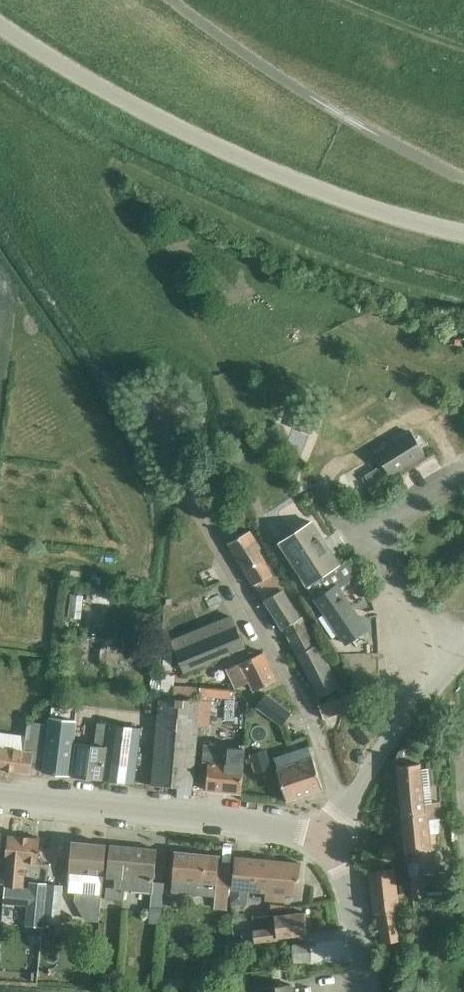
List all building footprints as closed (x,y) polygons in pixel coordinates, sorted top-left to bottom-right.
[(299,412),(293,427),(311,434),(316,419),(299,412)] [(412,432),(378,453),(390,474),(425,453),(412,432)] [(385,478),(378,467),(365,475),(372,486),(385,478)] [(218,519),(224,527),(225,528),(232,524),(225,514),(218,519)] [(312,523),(281,544),(309,586),(312,584),(328,573),(339,565),(312,523)] [(265,600),(281,591),(282,590),(260,549),(261,548),(251,529),(229,543),(254,585),(256,584),(265,600)] [(309,586),(308,586),(325,611),(318,616),(333,636),(339,632),(347,643),(354,637),(366,628),(342,592),(351,586),(348,581),(359,573),(349,559),(339,565),(328,573),(312,584),(309,586)] [(107,584),(104,597),(120,601),(123,587),(107,584)] [(281,591),(265,600),(283,629),(284,628),(298,619),(281,591)] [(107,595),(82,599),(84,613),(109,609),(107,595)] [(171,637),(184,670),(246,644),(233,612),(171,637)] [(301,617),(298,619),(284,628),(319,695),(340,686),(318,643),(316,644),(301,617)] [(255,689),(277,679),(264,652),(229,669),(237,687),(251,681),(255,689)] [(257,706),(282,725),(292,712),(266,693),(257,706)] [(326,719),(325,717),(353,707),(348,694),(319,704),(325,719),(326,719)] [(159,697),(152,784),(193,788),(198,725),(199,700),(159,697)] [(50,724),(44,769),(44,772),(70,775),(77,720),(51,717),(50,724)] [(50,724),(28,721),(25,750),(0,748),(0,769),(31,773),(32,767),(44,769),(50,724)] [(78,743),(74,776),(134,783),(141,727),(98,722),(95,745),(78,743)] [(241,793),(246,745),(240,744),(240,748),(204,745),(202,776),(208,776),(206,789),(241,793)] [(274,757),(278,768),(288,800),(289,800),(323,789),(313,757),(312,757),(308,746),(274,757)] [(257,769),(270,765),(266,750),(252,754),(257,769)] [(402,811),(440,807),(439,799),(431,800),(427,766),(421,767),(420,763),(408,765),(398,766),(402,811)] [(258,795),(257,808),(275,809),(275,797),(258,795)] [(425,809),(402,811),(402,814),(405,852),(406,852),(407,862),(408,875),(431,873),(430,860),(432,860),(432,859),(430,832),(440,831),(441,816),(440,807),(425,809)] [(449,809),(445,809),(445,820),(451,819),(457,819),(457,808),(449,809)] [(5,884),(4,902),(21,904),(22,904),(23,889),(23,888),(24,886),(24,885),(26,862),(39,863),(41,838),(10,835),(7,869),(7,870),(5,883),(5,884)] [(79,892),(102,894),(107,845),(73,841),(70,881),(79,882),(79,892)] [(158,850),(111,845),(108,877),(116,878),(115,888),(107,887),(106,899),(124,901),(125,889),(152,892),(151,907),(149,922),(161,923),(165,883),(154,882),(155,875),(158,850)] [(220,856),(176,852),(173,892),(182,892),(216,896),(215,907),(228,908),(231,869),(219,868),(220,856)] [(298,894),(302,862),(236,856),(233,888),(267,891),(267,898),(285,900),(286,893),(298,894)] [(400,893),(396,867),(372,871),(377,913),(380,912),(385,943),(406,941),(402,910),(411,909),(408,892),(400,893)] [(412,898),(427,896),(423,874),(409,877),(412,898)] [(28,905),(26,925),(42,926),(46,883),(41,883),(30,882),(30,888),(28,905)] [(63,884),(47,882),(44,919),(60,921),(63,884)] [(276,915),(253,917),(254,930),(256,942),(279,939),(279,937),(308,933),(306,911),(276,915)] [(252,929),(241,931),(242,943),(254,942),(252,929)] [(295,947),(297,962),(312,960),(310,946),(295,947)]
